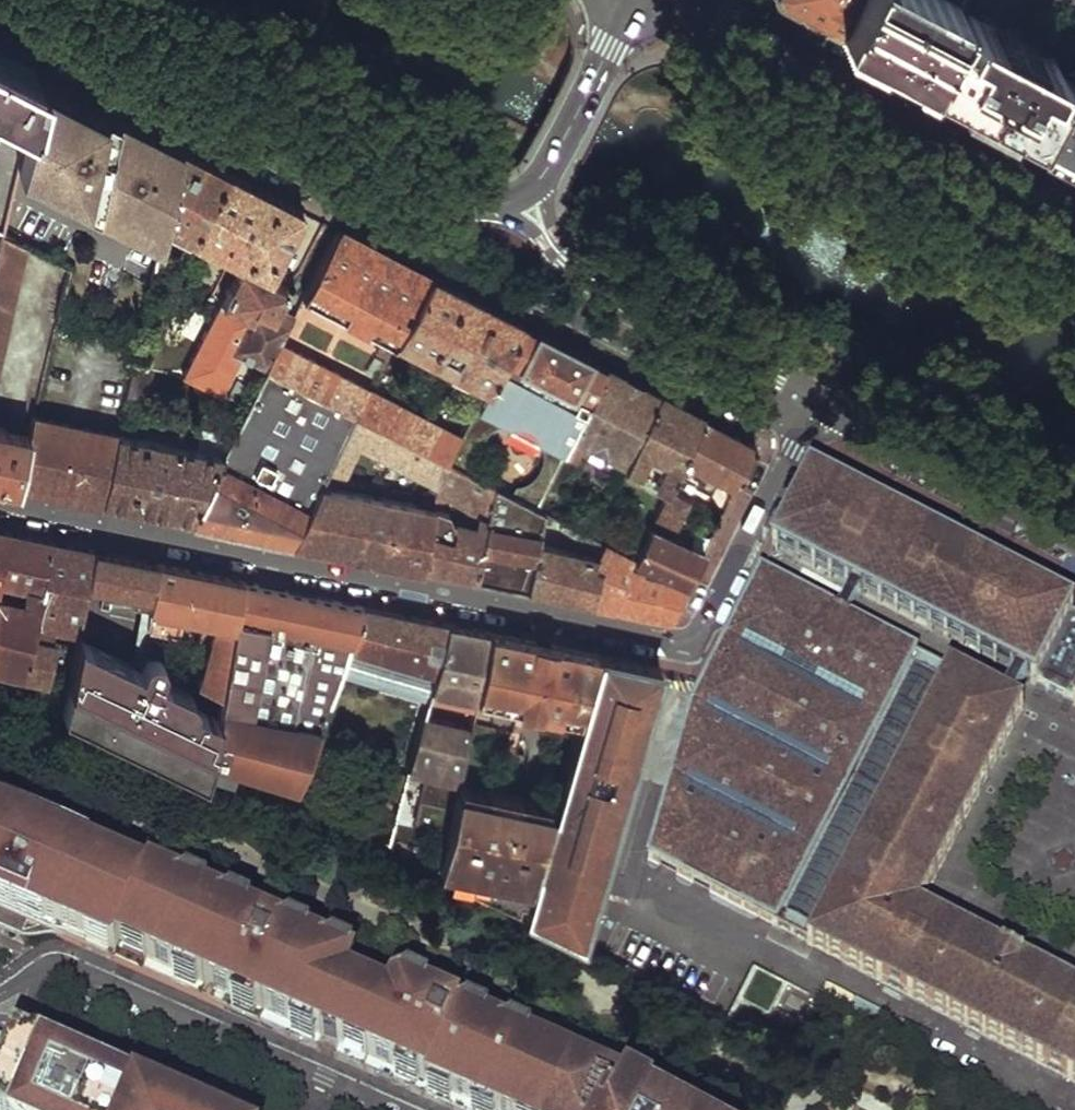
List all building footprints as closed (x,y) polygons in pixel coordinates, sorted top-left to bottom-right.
[(837,26),(850,0),(787,0),(837,26)] [(837,26),(858,37),(903,61),(922,71),(946,27),(960,0),(850,0),(837,26)] [(946,27),(922,71),(951,87),(1004,114),(1028,127),(1050,84),(1043,80),(1052,61),(965,16),(956,32),(946,27)] [(3,119),(12,102),(35,114),(44,74),(0,52),(0,118),(3,119)] [(22,172),(92,204),(114,110),(44,74),(35,114),(31,130),(22,172)] [(1028,127),(1059,143),(1074,151),(1074,88),(1054,77),(1050,84),(1028,127)] [(92,204),(163,237),(166,224),(182,146),(149,129),(114,110),(92,204)] [(6,124),(0,148),(0,236),(7,238),(22,172),(31,130),(6,124)] [(166,224),(192,238),(226,169),(204,157),(182,146),(166,224)] [(223,297),(186,374),(222,390),(241,353),(271,367),(284,342),(290,330),(295,316),(279,307),(290,285),(270,276),(305,210),(279,197),(226,169),(192,238),(240,261),(223,297)] [(432,277),(339,227),(295,316),(290,330),(295,333),(310,300),(387,337),(369,370),(381,376),(402,336),(432,277)] [(11,240),(7,238),(0,267),(0,378),(5,381),(33,250),(11,240)] [(432,277),(402,336),(491,383),(523,324),(432,277)] [(515,493),(540,505),(565,453),(606,366),(523,324),(491,383),(463,436),(451,460),(463,466),(466,467),(485,428),(491,430),(495,426),(499,424),(505,421),(511,420),(517,420),(523,421),(527,422),(532,424),(536,427),(540,433),(543,437),(545,442),(546,446),(547,453),(547,459),(546,464),(542,471),(538,476),(532,481),(526,483),(520,485),(515,493)] [(362,414),(375,389),(284,342),(271,367),(362,414)] [(585,443),(631,464),(660,396),(606,366),(565,453),(577,458),(585,443)] [(227,454),(197,518),(250,529),(298,539),(326,485),(332,472),(362,414),(271,367),(227,454)] [(362,414),(451,460),(463,436),(375,389),(362,414)] [(664,490),(665,488),(683,457),(703,417),(660,396),(631,464),(629,468),(636,471),(648,452),(666,461),(654,483),(664,490)] [(362,414),(332,472),(348,478),(364,449),(452,494),(463,466),(451,460),(362,414)] [(123,435),(39,416),(35,436),(23,483),(69,493),(109,501),(123,435)] [(683,457),(739,486),(759,446),(703,417),(683,457)] [(0,429),(0,478),(23,483),(35,436),(0,429)] [(123,435),(109,501),(155,510),(197,518),(227,454),(123,435)] [(446,512),(427,567),(455,573),(482,579),(495,534),(454,524),(456,512),(451,510),(457,497),(500,518),(507,489),(466,467),(463,466),(452,494),(446,512)] [(1074,618),(1074,608),(820,476),(777,551),(1040,684),(1042,681),(1074,618)] [(326,485),(298,539),(366,554),(427,567),(446,512),(326,485)] [(652,515),(674,527),(688,498),(665,488),(664,490),(652,515)] [(495,534),(482,579),(509,585),(533,590),(542,543),(553,511),(540,505),(515,493),(507,489),(500,518),(495,534)] [(571,522),(567,532),(606,552),(609,543),(571,522)] [(629,560),(690,585),(702,561),(714,535),(705,530),(702,536),(694,532),(689,544),(648,524),(635,556),(630,555),(629,560)] [(41,587),(52,537),(32,533),(0,527),(0,577),(41,587)] [(38,603),(35,618),(73,625),(85,544),(69,540),(52,537),(41,587),(38,603)] [(542,543),(533,590),(564,596),(594,603),(604,562),(542,543)] [(604,562),(594,603),(634,611),(674,618),(688,590),(626,568),(629,560),(630,555),(609,543),(606,552),(604,562)] [(207,778),(211,762),(243,577),(195,567),(109,549),(85,544),(73,625),(71,642),(117,650),(116,665),(68,657),(64,677),(115,687),(115,694),(98,724),(207,778)] [(766,916),(911,649),(765,572),(708,673),(691,704),(650,856),(766,916)] [(283,785),(291,791),(325,701),(339,666),(366,602),(305,590),(243,577),(211,762),(232,770),(235,759),(279,773),(276,786),(283,785)] [(23,666),(31,634),(35,618),(38,603),(0,595),(0,662),(23,666)] [(366,602),(339,666),(428,696),(431,682),(448,620),(406,611),(366,602)] [(1042,681),(1062,692),(1074,698),(1074,618),(1042,681)] [(429,771),(422,798),(452,806),(458,779),(460,779),(480,695),(495,629),(470,624),(448,620),(431,682),(468,691),(462,718),(425,709),(410,766),(429,771)] [(583,718),(604,650),(495,629),(480,695),(583,718)] [(52,637),(31,634),(23,666),(45,671),(52,637)] [(661,663),(604,650),(583,718),(556,806),(524,912),(579,939),(661,663)] [(1027,709),(941,665),(834,864),(919,908),(1027,709)] [(556,806),(461,784),(442,863),(451,866),(449,876),(524,912),(556,806)] [(387,837),(391,837),(398,809),(382,806),(367,808),(357,811),(357,820),(359,824),(362,825),(364,829),(372,832),(387,837)] [(2,904),(24,913),(21,921),(56,937),(86,950),(196,998),(224,1010),(228,1000),(323,1041),(338,1048),(394,1073),(479,1109),(670,1109),(626,1086),(383,978),(374,1000),(362,994),(346,988),(355,966),(0,811),(0,909),(2,904)] [(919,908),(834,864),(797,933),(1074,1076),(1074,987),(919,908)] [(20,939),(56,937),(21,921),(24,913),(2,904),(0,909),(0,930),(20,939)] [(371,973),(362,994),(374,1000),(383,978),(371,973)] [(228,1000),(224,1010),(318,1052),(323,1041),(228,1000)] [(139,1099),(50,1060),(16,1045),(3,1077),(0,1075),(0,1109),(165,1109),(139,1099)] [(338,1048),(334,1058),(454,1109),(479,1109),(394,1073),(338,1048)]
